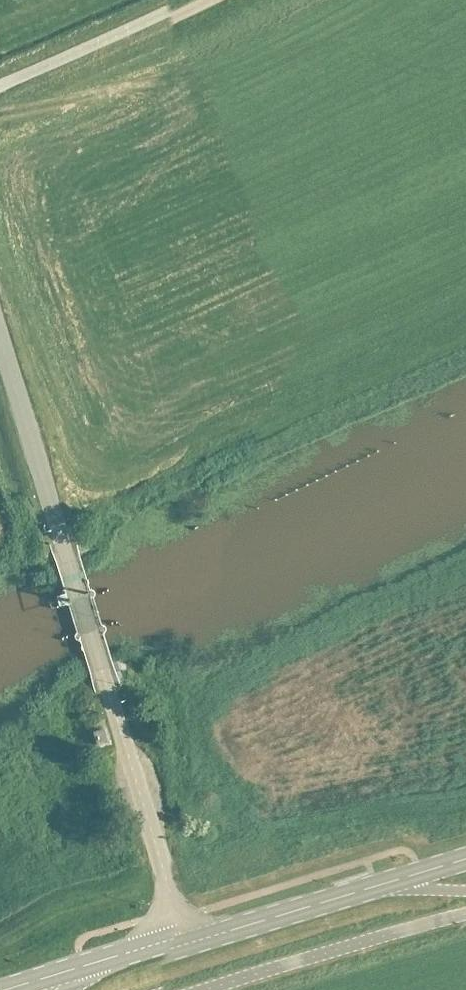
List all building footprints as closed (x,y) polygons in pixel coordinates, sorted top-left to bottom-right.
[(93,741),(106,735),(98,718),(85,724),(93,741)]
